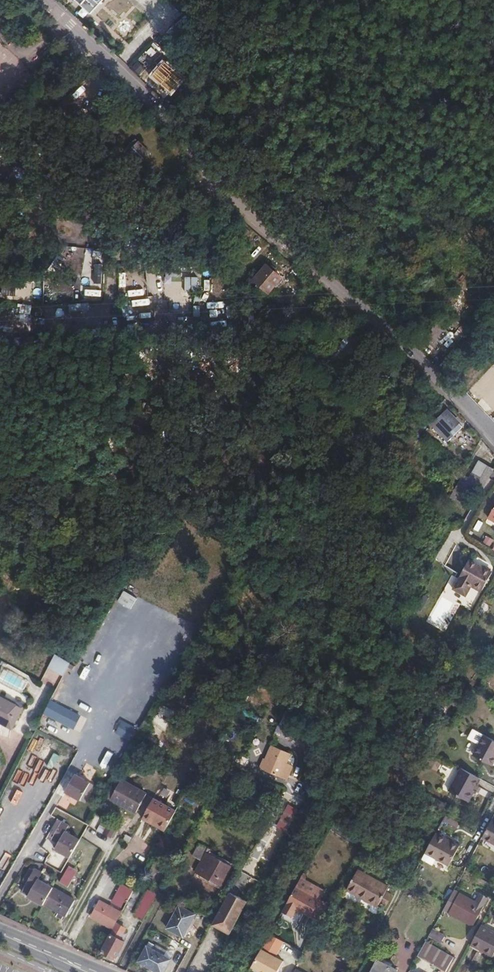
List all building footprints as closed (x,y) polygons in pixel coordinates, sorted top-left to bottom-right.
[(117,9),(115,7),(103,17),(122,38),(146,16),(132,0),(127,0),(117,9)] [(9,63),(2,58),(10,48),(0,39),(0,74),(9,63)] [(181,67),(172,59),(167,64),(176,73),(181,67)] [(176,73),(167,64),(164,62),(152,76),(170,92),(182,78),(176,73)] [(138,164),(147,154),(149,152),(134,137),(122,148),(138,164)] [(9,151),(0,145),(0,163),(9,151)] [(31,166),(14,153),(9,159),(26,172),(31,166)] [(207,261),(212,264),(213,265),(231,246),(226,240),(220,246),(207,261)] [(281,277),(267,265),(254,280),(267,292),(281,277)] [(201,277),(186,277),(186,292),(201,292),(201,277)] [(440,323),(431,332),(440,341),(449,331),(440,323)] [(440,341),(431,332),(425,339),(435,348),(440,341)] [(334,359),(331,363),(339,369),(343,366),(334,359)] [(485,402),(493,392),(493,379),(489,375),(474,393),(485,402)] [(458,422),(439,406),(437,408),(426,423),(445,439),(450,432),(458,422)] [(445,439),(447,441),(453,434),(450,432),(445,439)] [(481,487),(492,467),(478,459),(467,476),(461,473),(449,495),(464,504),(475,483),(481,487)] [(472,583),(482,589),(492,571),(469,558),(452,587),(465,595),(471,585),(472,583)] [(430,619),(441,625),(453,603),(442,597),(430,619)] [(58,674),(66,677),(71,661),(54,655),(43,683),(54,686),(58,674)] [(0,681),(0,682),(0,722),(11,728),(28,697),(0,681)] [(80,716),(50,700),(43,714),(73,730),(80,716)] [(167,731),(178,713),(163,704),(152,723),(167,731)] [(82,717),(76,730),(80,732),(86,719),(82,717)] [(483,733),(472,753),(491,764),(493,759),(493,739),(483,733)] [(271,745),(262,768),(282,777),(291,753),(271,745)] [(40,782),(47,785),(62,756),(55,752),(40,782)] [(90,778),(96,770),(88,763),(81,771),(90,778)] [(69,767),(66,774),(62,781),(55,792),(63,796),(66,789),(81,798),(91,780),(69,767)] [(478,777),(461,767),(449,790),(468,800),(474,790),(472,789),(478,777)] [(146,794),(121,779),(110,798),(136,813),(146,794)] [(165,830),(176,811),(153,798),(141,819),(150,824),(151,822),(165,830)] [(447,815),(443,822),(457,830),(461,823),(447,815)] [(483,836),(493,842),(493,817),(483,836)] [(112,838),(119,827),(104,818),(97,829),(112,838)] [(69,858),(79,840),(64,832),(68,825),(61,821),(51,839),(58,843),(55,849),(69,858)] [(164,832),(165,830),(151,822),(150,824),(164,832)] [(198,832),(191,828),(188,835),(194,838),(198,832)] [(436,831),(425,852),(448,865),(460,845),(436,831)] [(211,852),(198,845),(192,856),(200,861),(198,865),(203,868),(199,875),(221,887),(231,869),(221,864),(222,862),(216,858),(214,860),(209,857),(211,852)] [(77,871),(68,866),(59,882),(67,887),(77,871)] [(423,867),(419,875),(433,882),(437,874),(423,867)] [(27,897),(42,905),(43,903),(52,888),(37,879),(41,873),(34,869),(21,892),(28,895),(27,897)] [(346,889),(361,897),(364,891),(372,877),(357,869),(346,889)] [(364,891),(361,897),(376,906),(379,901),(385,891),(388,887),(372,877),(364,891)] [(301,878),(296,886),(320,899),(324,891),(301,878)] [(117,893),(128,899),(134,889),(122,883),(117,893)] [(296,886),(282,912),(291,917),(296,909),(310,917),(320,899),(296,886)] [(52,888),(43,903),(64,916),(73,901),(52,888)] [(156,894),(147,889),(133,916),(142,920),(156,894)] [(454,889),(446,903),(443,908),(473,924),(487,899),(481,895),(477,902),(454,889)] [(385,891),(379,901),(386,905),(392,895),(385,891)] [(246,902),(228,893),(211,926),(229,935),(246,902)] [(90,916),(113,928),(115,924),(121,912),(99,900),(90,916)] [(197,916),(181,907),(168,929),(185,938),(197,916)] [(473,939),(493,950),(493,925),(484,920),(473,939)] [(110,934),(111,935),(101,953),(109,957),(111,954),(115,957),(123,942),(119,940),(124,930),(115,924),(113,928),(110,934)] [(429,937),(442,942),(445,934),(433,928),(429,937)] [(268,935),(261,949),(275,957),(283,943),(268,935)] [(415,958),(443,971),(446,971),(453,957),(424,942),(415,958)] [(146,946),(138,961),(157,971),(164,971),(171,960),(164,956),(166,951),(156,945),(153,949),(146,946)] [(261,949),(250,968),(257,971),(277,971),(283,961),(275,957),(261,949)] [(377,959),(369,971),(396,971),(397,970),(377,959)]
